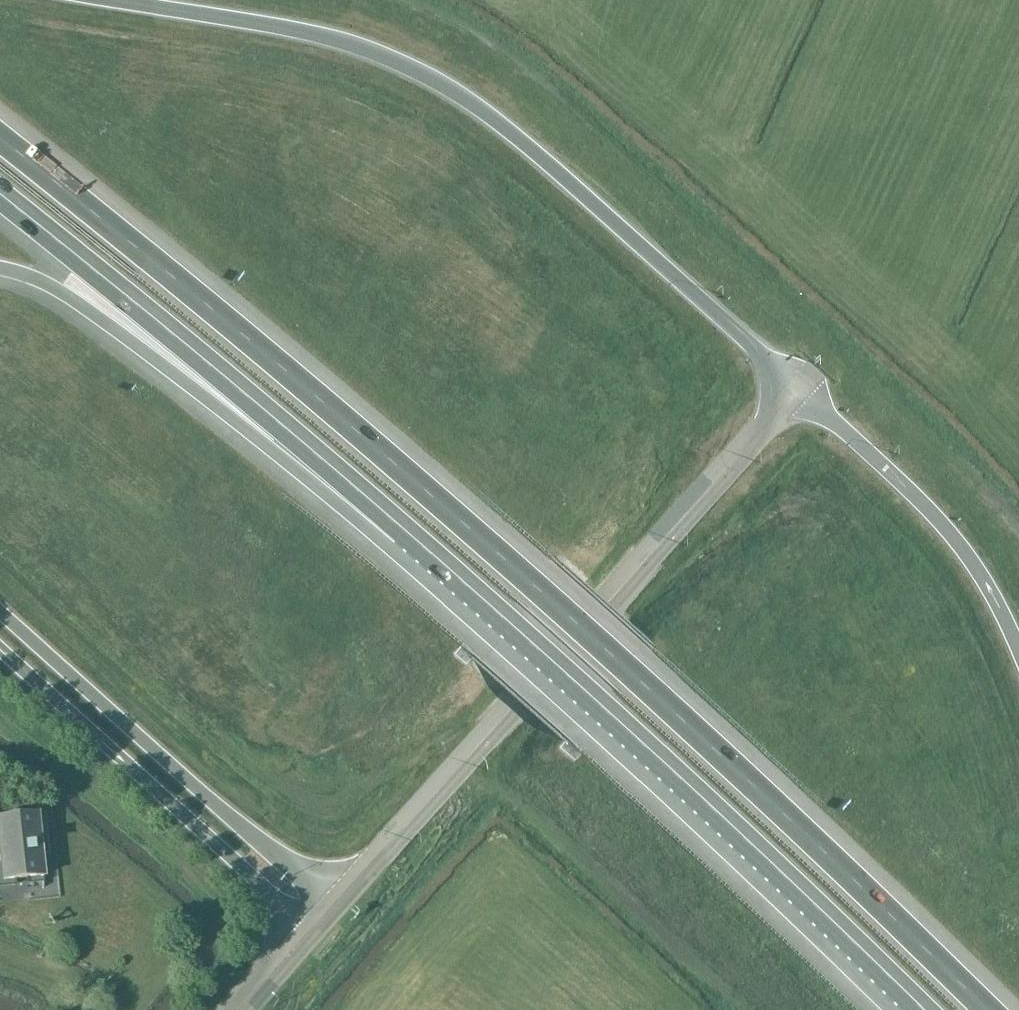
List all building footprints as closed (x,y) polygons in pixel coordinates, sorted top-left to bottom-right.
[(43,877),(36,816),(0,820),(0,844),(4,881),(43,877)]
